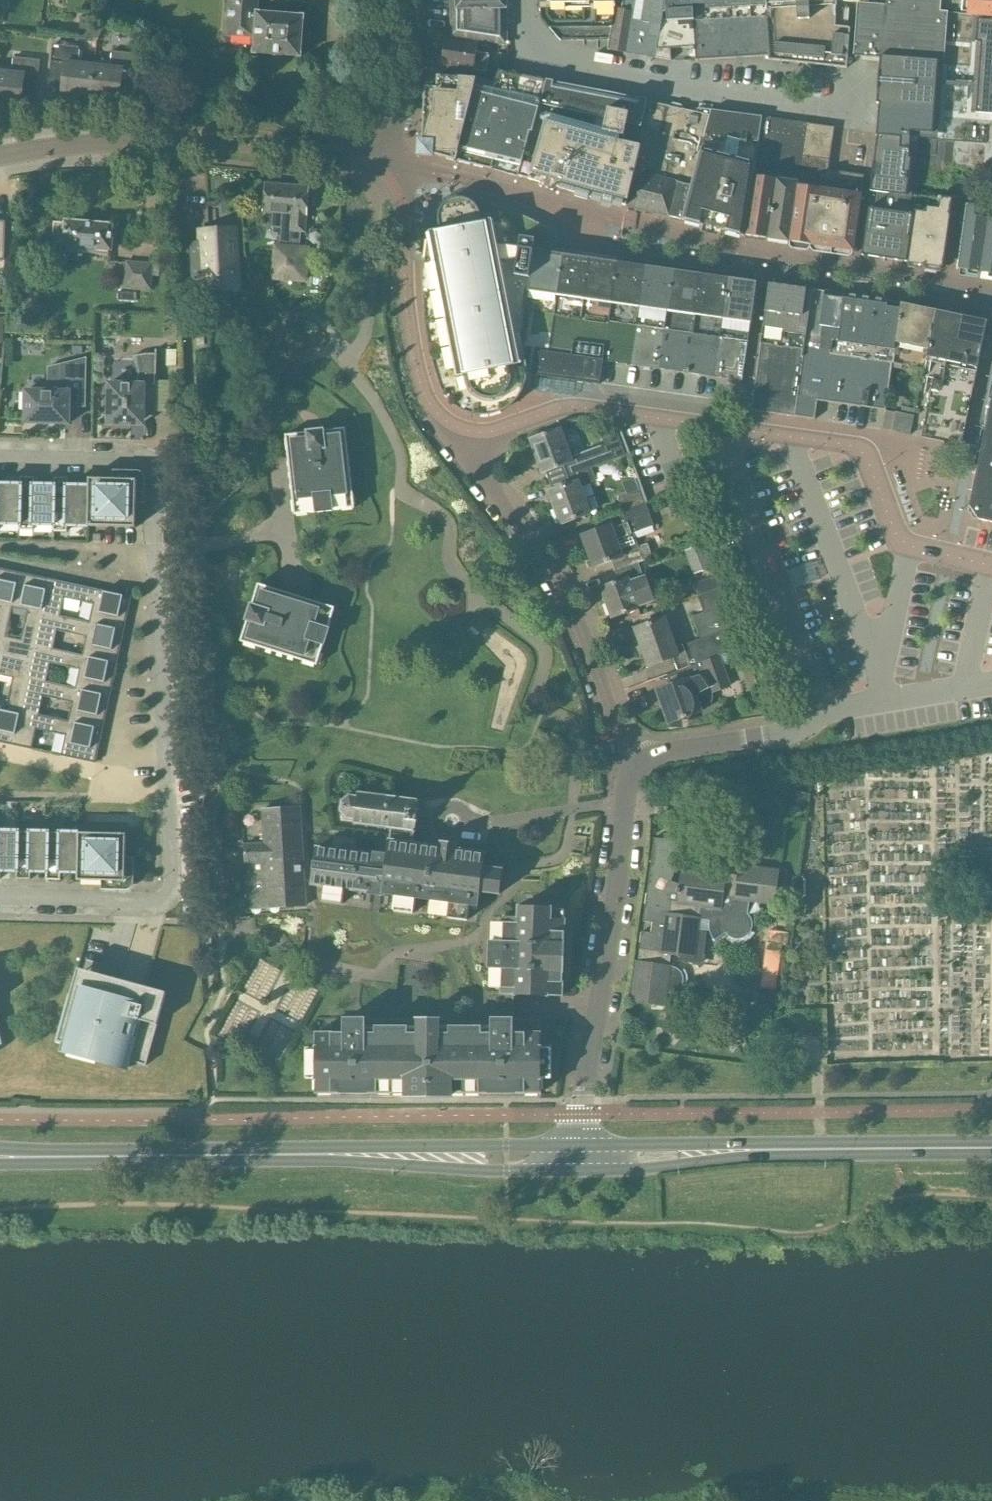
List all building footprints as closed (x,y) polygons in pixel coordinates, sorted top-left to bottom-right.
[(226,36),(256,39),(255,54),(302,57),(305,16),(258,13),(259,0),(229,0),(226,36)] [(507,0),(452,0),(452,36),(507,44),(507,0)] [(615,8),(615,0),(541,0),(542,18),(561,41),(610,40),(615,8)] [(664,0),(624,0),(622,9),(615,8),(610,40),(609,49),(609,50),(655,58),(664,0)] [(655,58),(672,61),(672,59),(696,58),(696,61),(770,56),(767,0),(664,0),(655,58)] [(852,28),(836,27),(838,0),(767,0),(770,56),(769,60),(831,67),(848,69),(852,28)] [(861,3),(870,4),(886,6),(887,0),(838,0),(836,27),(852,28),(853,3),(861,3)] [(880,136),(870,209),(863,256),(913,262),(920,192),(921,192),(921,183),(925,141),(987,145),(988,127),(991,127),(991,16),(940,13),(941,0),(887,0),(886,6),(870,4),(861,3),(857,57),(884,58),(880,104),(882,104),(879,136),(880,136)] [(940,13),(991,16),(991,0),(941,0),(940,13)] [(444,42),(442,51),(445,52),(443,65),(449,66),(474,70),(474,69),(487,71),(489,55),(477,52),(479,44),(452,40),(447,39),(447,43),(444,42)] [(55,45),(51,76),(65,78),(64,89),(63,94),(92,97),(95,65),(79,63),(81,47),(55,45)] [(95,65),(92,97),(120,100),(121,95),(122,84),(137,85),(140,53),(114,51),(112,66),(95,65)] [(21,106),(22,101),(23,90),(38,91),(41,60),(14,56),(12,73),(0,72),(0,104),(21,106)] [(464,150),(461,161),(492,169),(520,177),(530,142),(533,143),(548,80),(499,70),(495,90),(477,87),(476,86),(464,150)] [(478,79),(438,76),(438,88),(426,87),(424,117),(425,117),(423,142),(420,142),(419,156),(433,157),(433,154),(450,159),(461,161),(464,150),(476,86),(477,87),(478,79)] [(602,91),(548,80),(533,143),(530,142),(520,177),(542,183),(541,187),(555,191),(556,187),(577,193),(576,197),(590,201),(591,197),(627,206),(648,101),(648,100),(602,91)] [(671,217),(683,220),(711,110),(699,108),(698,113),(648,102),(648,101),(627,206),(671,217)] [(711,110),(683,220),(745,236),(745,235),(746,235),(763,117),(711,110)] [(790,242),(807,124),(763,117),(746,235),(790,242)] [(836,128),(807,124),(790,242),(854,251),(865,175),(829,170),(836,128)] [(988,127),(987,145),(925,141),(921,183),(954,185),(956,167),(988,169),(991,169),(991,127),(988,127)] [(266,184),(264,212),(273,212),(272,227),(282,228),(280,247),(277,246),(274,278),(306,281),(309,249),(301,248),(302,232),(306,232),(307,215),(308,215),(310,187),(266,184)] [(954,197),(921,192),(920,192),(913,262),(945,267),(954,197)] [(425,274),(424,291),(425,306),(426,322),(428,337),(431,352),(435,367),(439,382),(446,396),(457,407),(470,413),(485,415),(498,412),(494,394),(497,394),(505,409),(509,407),(517,399),(524,389),(526,383),(526,382),(528,374),(541,376),(576,381),(590,383),(601,384),(604,360),(550,352),(521,348),(533,269),(531,269),(533,255),(534,250),(547,252),(547,251),(545,250),(546,244),(550,243),(553,241),(555,237),(555,233),(552,229),(548,227),(545,225),(533,219),(527,216),(520,213),(514,211),(502,207),(494,204),(486,202),(481,201),(469,198),(464,197),(460,197),(456,197),(453,198),(449,200),(446,202),(443,205),(441,208),(440,211),(439,215),(439,219),(439,223),(441,231),(429,233),(430,239),(429,239),(427,259),(426,259),(425,274)] [(984,218),(985,214),(987,214),(988,208),(968,205),(959,269),(962,270),(963,267),(980,269),(980,272),(983,272),(984,270),(991,271),(991,219),(984,218)] [(115,223),(65,219),(65,222),(54,222),(53,241),(63,242),(63,246),(112,251),(113,244),(122,245),(124,225),(115,224),(115,223)] [(192,262),(234,259),(234,249),(238,249),(236,228),(232,228),(200,229),(201,241),(191,242),(192,262)] [(533,269),(521,348),(550,352),(604,360),(743,380),(756,287),(757,282),(563,254),(547,252),(534,250),(533,255),(531,269),(533,269)] [(234,259),(192,262),(193,282),(203,281),(204,293),(236,291),(240,291),(239,270),(235,270),(234,259)] [(153,262),(126,260),(124,287),(151,289),(153,262)] [(805,346),(812,289),(770,283),(758,366),(752,410),(795,416),(799,387),(804,355),(803,355),(805,346)] [(840,328),(845,294),(812,289),(805,346),(832,350),(833,339),(836,339),(838,328),(840,328)] [(886,410),(892,367),(902,303),(887,300),(845,294),(840,328),(838,328),(836,339),(833,339),(832,350),(805,346),(803,355),(804,355),(799,387),(795,416),(815,419),(818,400),(886,410)] [(29,314),(35,315),(40,311),(41,305),(37,300),(31,299),(26,302),(25,308),(29,314)] [(903,363),(924,367),(936,310),(902,303),(892,367),(901,369),(903,363)] [(923,375),(933,377),(975,386),(986,320),(936,310),(924,367),(923,375)] [(156,347),(154,347),(154,351),(151,351),(147,351),(144,351),(140,352),(136,353),(132,354),(132,355),(134,354),(137,368),(137,381),(108,381),(107,422),(143,422),(143,413),(154,413),(156,347)] [(166,351),(166,367),(176,367),(176,351),(166,351)] [(25,388),(24,420),(68,421),(68,405),(85,405),(86,355),(84,355),(60,361),(60,378),(47,382),(47,389),(25,388)] [(975,386),(933,377),(927,406),(967,415),(970,399),(973,399),(975,386)] [(981,449),(970,504),(969,506),(976,517),(977,518),(978,520),(991,523),(991,397),(981,449)] [(960,445),(967,415),(927,406),(921,436),(960,445)] [(896,411),(892,430),(910,434),(914,414),(896,411)] [(568,477),(592,468),(592,467),(626,455),(617,430),(603,435),(606,442),(571,455),(561,428),(531,439),(543,472),(564,465),(568,477)] [(355,508),(346,429),(324,431),(324,430),(316,431),(308,432),(308,433),(286,435),(295,515),(317,512),(317,513),(333,511),(355,508)] [(592,468),(568,477),(570,483),(550,491),(562,523),(591,513),(581,486),(597,480),(592,468)] [(1,529),(1,524),(20,525),(21,525),(22,485),(21,485),(2,484),(2,476),(0,476),(0,529),(1,529)] [(21,477),(21,485),(22,485),(21,525),(20,525),(20,530),(35,530),(35,525),(54,525),(55,525),(56,485),(55,485),(36,485),(36,477),(21,477)] [(55,477),(55,485),(56,485),(55,525),(54,525),(54,531),(68,531),(68,526),(90,526),(91,486),(90,486),(69,486),(70,478),(55,477)] [(91,486),(90,526),(137,527),(138,479),(90,478),(90,486),(91,486)] [(624,512),(647,503),(642,490),(619,499),(624,512)] [(647,503),(646,504),(624,512),(624,513),(613,517),(616,525),(612,526),(612,525),(584,535),(596,567),(613,561),(616,570),(639,562),(643,560),(653,556),(648,544),(639,547),(634,533),(655,526),(647,503)] [(646,575),(644,576),(639,562),(616,570),(620,582),(603,588),(614,617),(640,608),(640,607),(656,601),(646,575)] [(2,655),(6,637),(13,607),(12,607),(20,572),(17,572),(15,572),(14,572),(13,573),(12,573),(12,574),(11,575),(11,576),(3,574),(4,569),(0,568),(0,604),(0,605),(0,655),(2,655)] [(6,637),(2,655),(31,662),(35,645),(42,612),(49,579),(46,578),(45,578),(44,579),(43,579),(42,580),(41,581),(40,582),(32,580),(34,575),(20,572),(12,607),(13,607),(29,610),(22,641),(6,637)] [(722,585),(718,574),(695,583),(700,596),(721,588),(723,587),(722,585)] [(49,579),(42,612),(61,617),(65,597),(96,603),(92,623),(125,630),(127,620),(127,618),(127,617),(127,616),(126,615),(125,614),(124,613),(123,612),(122,611),(123,606),(130,607),(132,597),(49,579)] [(278,590),(259,584),(253,605),(252,605),(250,612),(247,620),(248,621),(241,642),(318,665),(324,644),(325,645),(330,629),(329,629),(336,608),(278,590)] [(700,596),(705,611),(728,603),(723,587),(700,596)] [(675,659),(679,670),(719,656),(719,655),(744,646),(728,603),(705,611),(693,615),(701,638),(695,640),(701,655),(689,659),(688,656),(680,658),(680,657),(675,659)] [(42,612),(35,645),(54,650),(54,649),(59,630),(88,637),(84,656),(118,663),(120,653),(120,652),(120,650),(120,649),(119,648),(118,647),(117,646),(116,645),(115,645),(116,639),(123,640),(125,630),(92,623),(61,617),(42,612)] [(665,617),(636,628),(648,661),(660,657),(661,661),(674,657),(675,659),(680,657),(680,658),(688,656),(689,659),(701,655),(695,640),(676,647),(665,617)] [(31,662),(27,678),(47,682),(51,663),(81,669),(77,688),(77,689),(111,696),(113,686),(113,685),(113,684),(113,682),(113,681),(112,680),(111,679),(110,678),(109,677),(108,677),(109,671),(116,672),(118,663),(84,656),(54,649),(54,650),(35,645),(31,662)] [(7,738),(7,739),(7,740),(7,741),(8,742),(9,743),(10,744),(11,744),(13,745),(20,711),(27,678),(31,662),(2,655),(0,663),(0,675),(14,678),(8,708),(0,706),(0,736),(7,738)] [(724,669),(719,656),(679,670),(683,681),(658,689),(664,705),(670,721),(702,710),(707,701),(713,691),(730,685),(724,669)] [(27,678),(20,711),(40,715),(44,696),(74,702),(71,721),(71,722),(104,729),(106,718),(106,717),(106,716),(105,715),(105,713),(104,712),(103,711),(102,711),(101,710),(102,704),(109,706),(111,696),(77,689),(77,688),(47,682),(27,678)] [(20,711),(13,745),(33,749),(37,728),(67,735),(62,755),(97,763),(99,751),(99,750),(99,749),(98,748),(98,746),(97,745),(96,744),(95,744),(94,743),(95,737),(102,739),(104,729),(71,722),(71,721),(40,715),(20,711)] [(361,792),(359,792),(359,797),(351,796),(351,795),(349,795),(349,796),(343,801),(342,801),(341,802),(342,803),(341,810),(340,811),(341,812),(346,819),(347,820),(348,819),(356,820),(355,825),(357,826),(357,824),(367,826),(367,827),(369,827),(369,826),(379,827),(379,828),(381,829),(381,827),(391,829),(391,830),(392,830),(390,842),(414,845),(414,843),(415,833),(416,833),(416,832),(418,832),(418,830),(417,830),(418,822),(425,823),(426,811),(419,811),(420,802),(421,802),(422,801),(420,801),(420,799),(419,799),(419,800),(408,799),(409,798),(407,798),(407,799),(396,798),(397,796),(395,796),(395,797),(385,796),(385,795),(383,795),(383,796),(373,795),(373,793),(371,793),(371,794),(361,793),(361,792)] [(806,805),(807,793),(799,792),(798,804),(806,805)] [(269,848),(303,846),(301,808),(263,810),(265,841),(269,841),(269,848)] [(2,879),(2,871),(17,871),(18,871),(19,831),(0,831),(0,879),(2,879)] [(48,872),(49,832),(19,831),(18,871),(17,871),(17,879),(32,879),(32,871),(47,872),(48,872)] [(48,872),(47,872),(47,880),(62,880),(62,872),(79,872),(80,833),(49,832),(48,872)] [(128,834),(80,833),(79,872),(79,881),(127,882),(128,834)] [(668,837),(655,834),(643,920),(652,922),(651,932),(641,931),(639,949),(640,949),(639,962),(637,962),(632,1001),(665,1005),(666,994),(673,994),(678,992),(682,989),(685,984),(684,977),(682,971),(676,968),(668,967),(670,955),(680,956),(680,962),(704,965),(708,932),(711,932),(712,937),(715,941),(727,933),(730,937),(733,939),(738,940),(745,938),(749,936),(753,929),(753,923),(751,917),(748,915),(750,901),(774,904),(778,871),(739,866),(739,867),(725,866),(726,860),(698,856),(693,871),(682,869),(679,888),(677,888),(672,885),(688,838),(668,837)] [(271,876),(305,875),(303,846),(269,848),(269,841),(265,841),(265,844),(245,845),(247,873),(271,872),(271,876)] [(388,857),(383,896),(384,896),(384,894),(396,896),(394,911),(414,913),(416,898),(450,903),(448,918),(468,920),(470,905),(479,906),(481,892),(499,895),(502,873),(503,869),(484,867),(484,864),(485,864),(485,863),(485,862),(484,861),(485,855),(486,855),(486,852),(483,852),(457,849),(458,845),(442,843),(441,847),(414,843),(414,845),(390,842),(388,857)] [(377,895),(383,896),(388,857),(378,855),(317,847),(312,885),(325,886),(323,901),(343,904),(345,889),(370,892),(370,894),(377,895)] [(271,872),(247,873),(249,909),(306,906),(305,875),(271,876),(271,872)] [(523,874),(522,874),(522,880),(489,879),(488,922),(315,899),(311,928),(306,927),(303,947),(309,947),(306,966),(329,978),(361,983),(396,987),(399,962),(433,967),(438,967),(438,1019),(432,1019),(420,1019),(365,1020),(365,1019),(354,1019),(346,1019),(346,1020),(318,1020),(318,1033),(317,1033),(317,1048),(307,1048),(307,1079),(317,1079),(317,1093),(318,1093),(318,1096),(407,1096),(407,1097),(452,1097),(452,1096),(541,1096),(541,1093),(541,1079),(552,1079),(552,1048),(542,1048),(541,1048),(541,1019),(514,1019),(514,1007),(514,994),(517,994),(549,996),(549,995),(563,996),(566,919),(565,919),(566,881),(542,880),(542,874),(523,874)] [(781,943),(766,941),(761,986),(776,988),(781,943)] [(167,992),(79,968),(59,1041),(93,1051),(93,1052),(93,1054),(93,1055),(94,1057),(95,1058),(97,1059),(98,1060),(100,1060),(101,1060),(103,1060),(104,1060),(106,1059),(107,1058),(108,1057),(109,1055),(147,1066),(167,992)]
